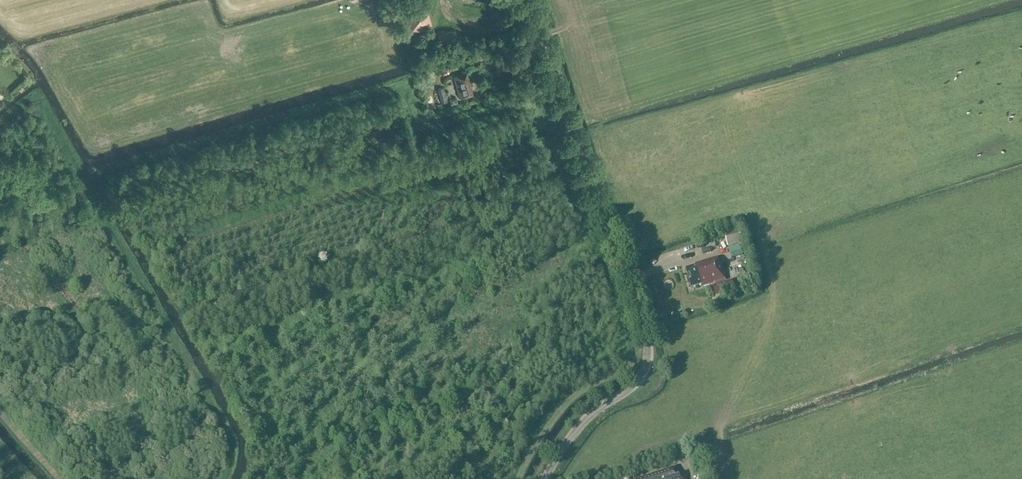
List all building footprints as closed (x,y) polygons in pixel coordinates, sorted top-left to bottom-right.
[(410,33),(432,27),(425,3),(403,9),(410,33)] [(454,39),(457,38),(455,30),(444,33),(444,31),(437,33),(441,45),(455,41),(454,39)] [(413,43),(415,52),(427,49),(425,40),(413,43)] [(473,94),(469,82),(467,73),(454,77),(460,98),(473,94)] [(447,101),(446,87),(438,88),(439,102),(447,101)] [(728,246),(742,242),(739,231),(725,235),(728,246)] [(720,264),(718,257),(696,263),(696,265),(686,268),(691,288),(702,285),(702,287),(715,283),(715,284),(713,285),(716,296),(736,290),(733,279),(725,281),(725,280),(726,280),(721,263),(720,264)] [(683,474),(674,477),(673,475),(677,474),(675,468),(641,478),(684,478),(683,474)]
